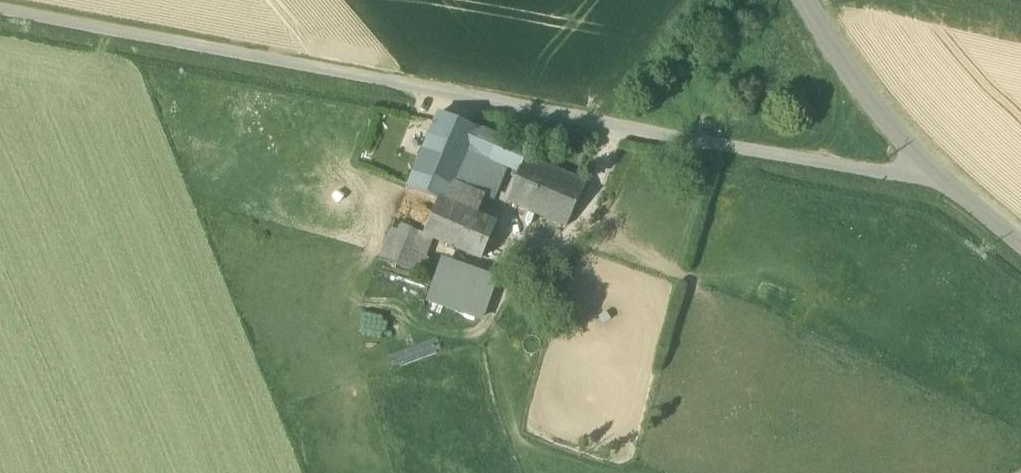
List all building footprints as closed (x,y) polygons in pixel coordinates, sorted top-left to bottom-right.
[(408,187),(439,200),(446,203),(455,184),(469,150),(479,129),(441,112),(408,187)] [(529,150),(479,129),(469,150),(499,163),(518,172),(525,157),(526,158),(529,150)] [(455,184),(485,196),(499,163),(469,150),(455,184)] [(506,200),(567,227),(587,183),(526,158),(525,157),(518,172),(506,200)] [(439,200),(424,233),(424,234),(433,238),(482,259),(497,224),(477,215),(485,196),(455,184),(446,203),(439,200)] [(426,256),(433,238),(424,234),(424,233),(394,221),(380,257),(414,272),(422,254),(426,256)] [(426,302),(483,322),(499,277),(442,257),(426,302)]
